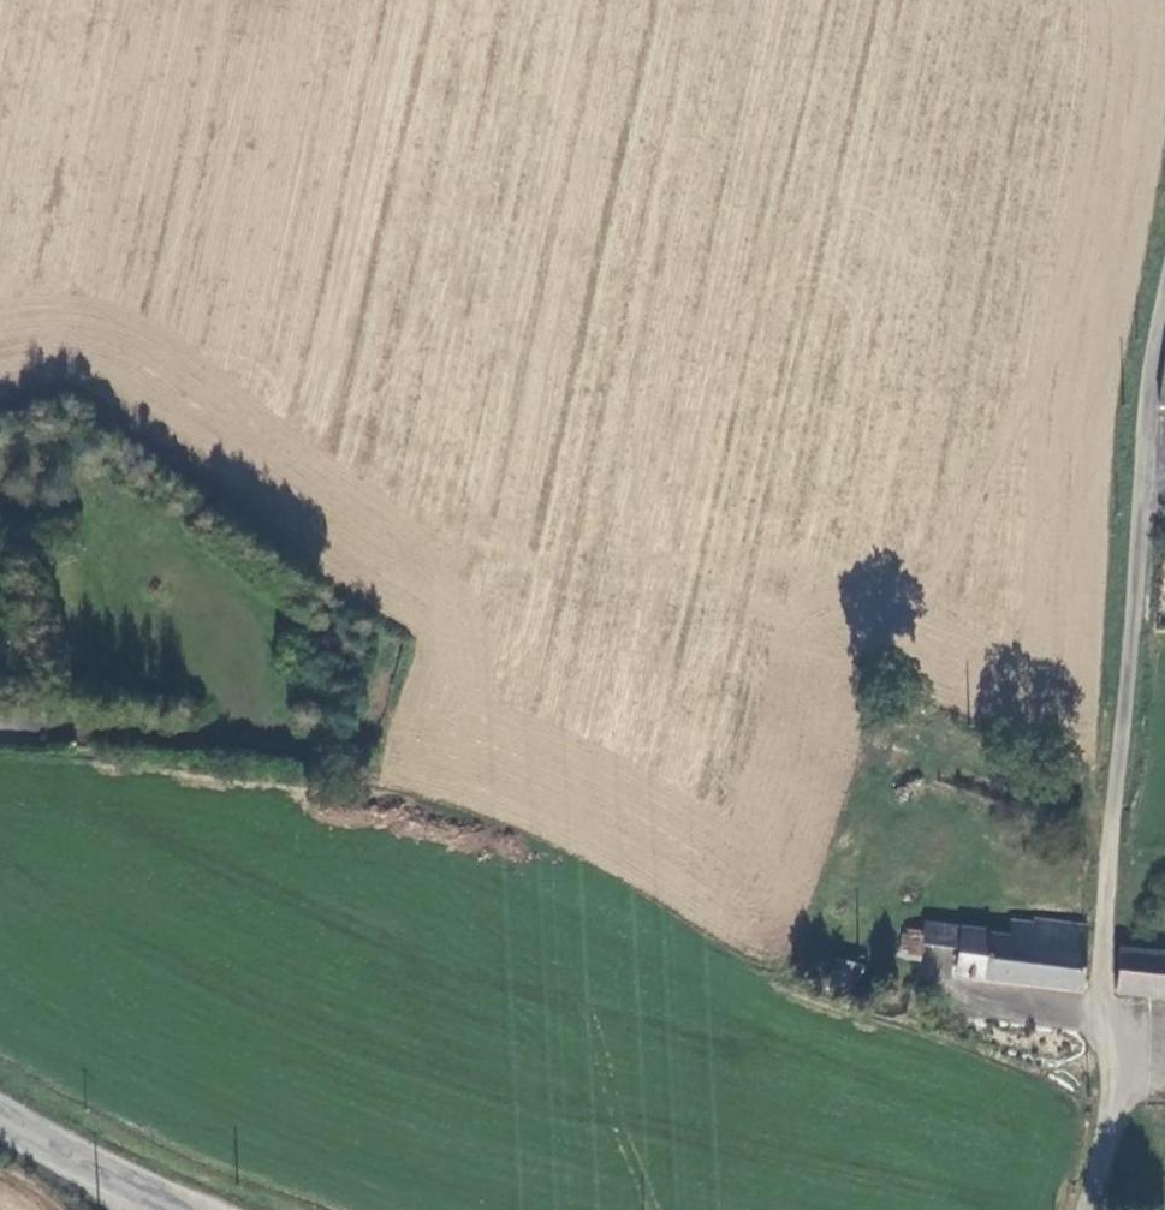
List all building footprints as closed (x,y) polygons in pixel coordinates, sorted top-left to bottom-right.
[(1082,928),(1076,927),(1032,925),(1030,941),(927,927),(925,946),(961,950),(959,972),(1076,987),(1082,928)] [(919,961),(924,931),(902,928),(898,958),(919,961)] [(1119,948),(1115,992),(1164,997),(1164,952),(1119,948)]
